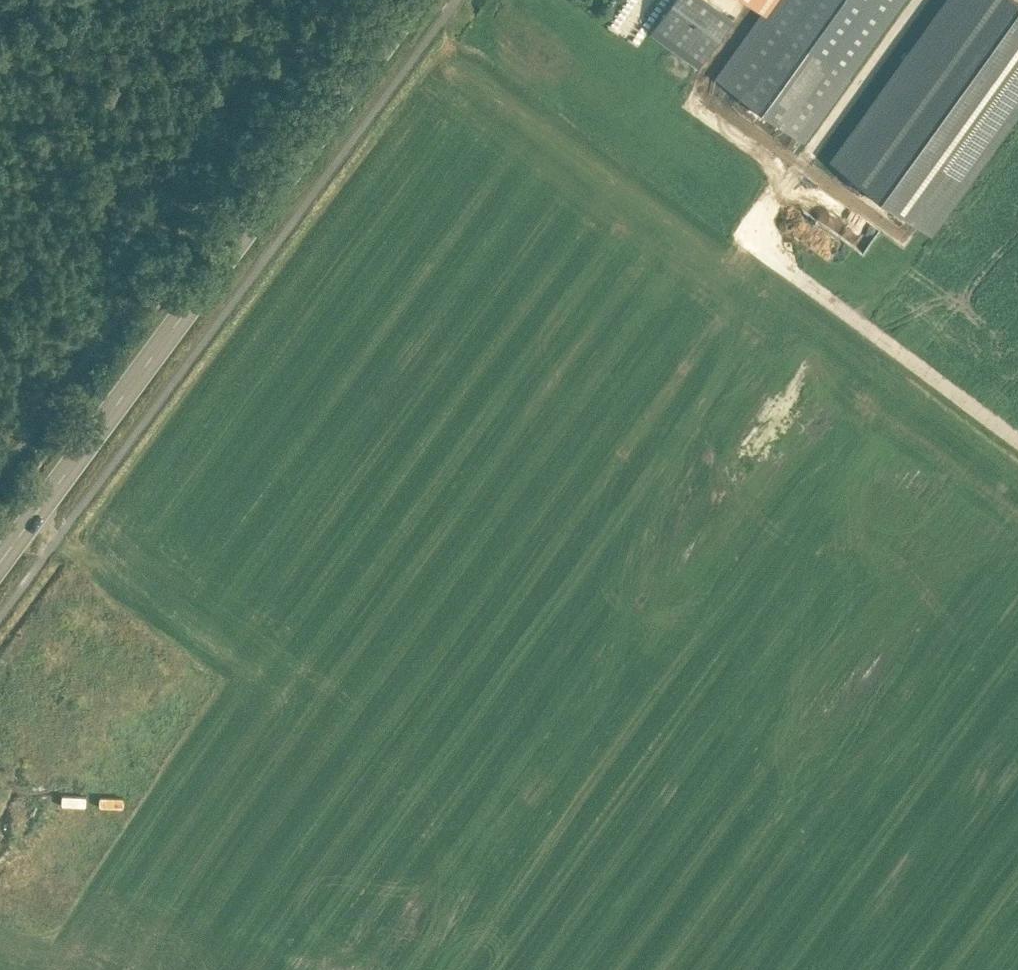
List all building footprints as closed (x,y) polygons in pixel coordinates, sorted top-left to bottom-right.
[(709,0),(675,0),(650,34),(699,70),(736,19),(709,0)] [(727,74),(808,132),(904,0),(780,0),(770,15),(727,74)] [(770,15),(780,0),(749,0),(770,15)] [(835,162),(930,230),(1017,106),(1017,0),(950,0),(835,162)]
